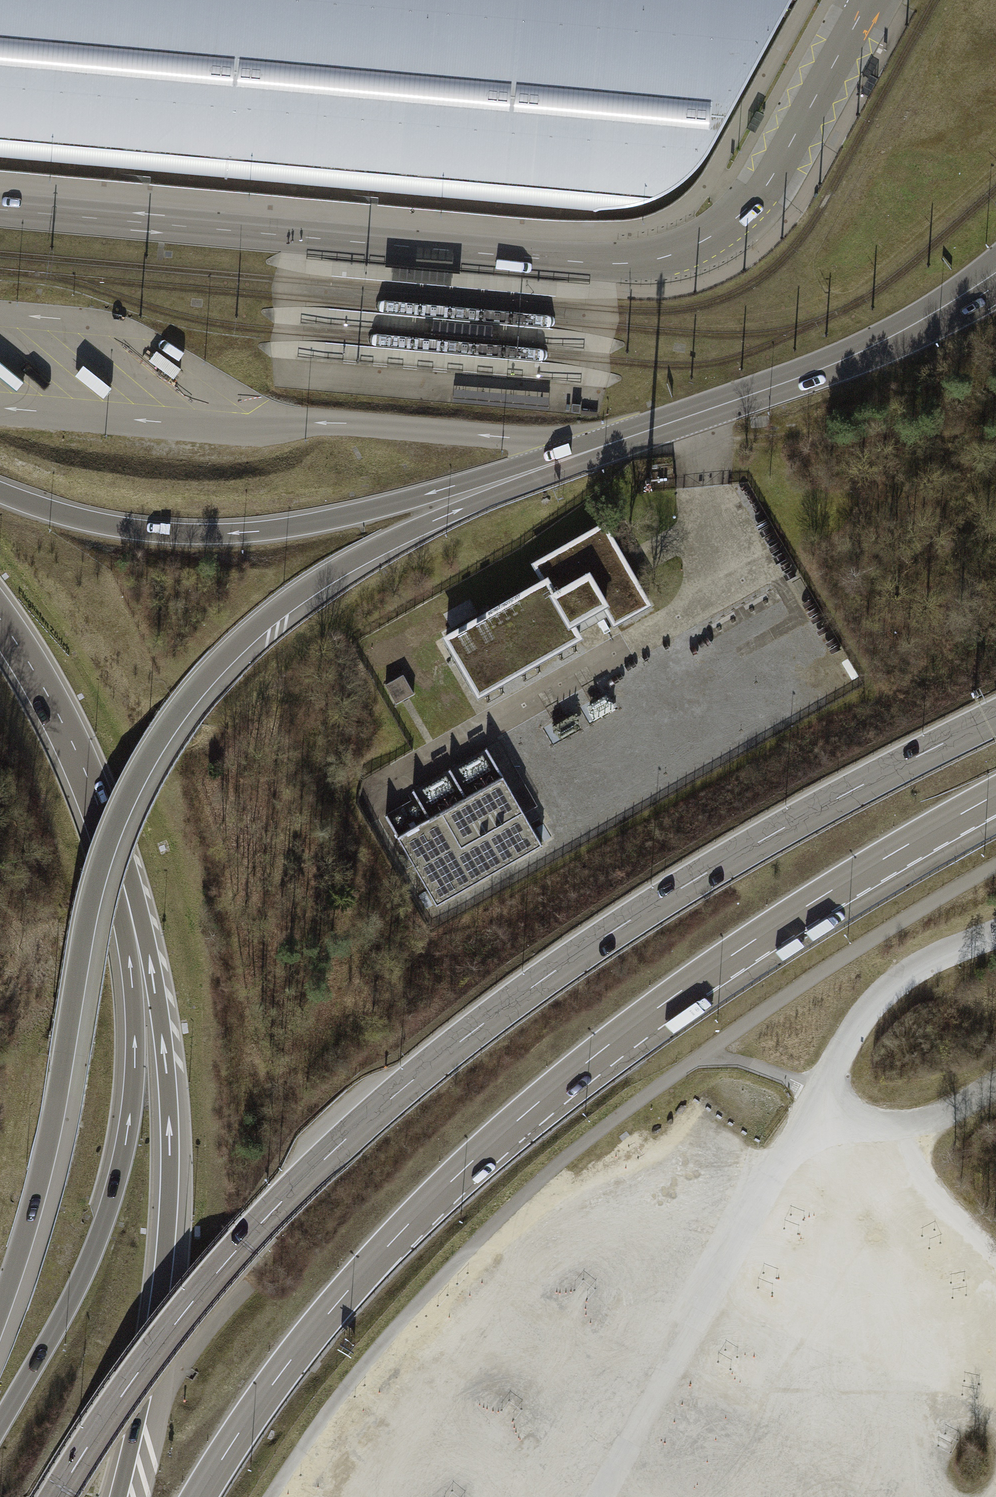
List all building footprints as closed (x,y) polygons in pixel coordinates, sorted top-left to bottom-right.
[(595,204),(604,206),(614,206),(624,205),(633,204),(643,201),(652,197),(661,193),(670,187),(678,181),(686,174),(694,166),(702,157),(709,147),(779,18),(621,4),(580,0),(0,0),(0,157),(147,170),(594,211),(595,206),(595,204)] [(621,4),(779,18),(789,0),(580,0),(621,4)] [(392,267),(391,280),(450,285),(452,272),(392,267)] [(433,320),(432,333),(491,338),(492,325),(433,320)] [(453,388),(452,401),(549,410),(550,397),(453,388)] [(580,405),(572,404),(571,412),(579,413),(580,405)] [(615,622),(648,604),(634,579),(621,555),(603,525),(535,564),(545,580),(446,636),(448,641),(462,665),(476,689),(479,694),(479,693),(579,637),(579,636),(577,633),(571,622),(604,604),(614,623),(615,622)] [(403,674),(385,684),(396,703),(404,698),(413,693),(403,674)] [(450,810),(399,839),(420,877),(436,906),(541,847),(526,820),(504,780),(486,790),(450,810)] [(612,1140),(617,1147),(636,1133),(630,1126),(612,1140)]
